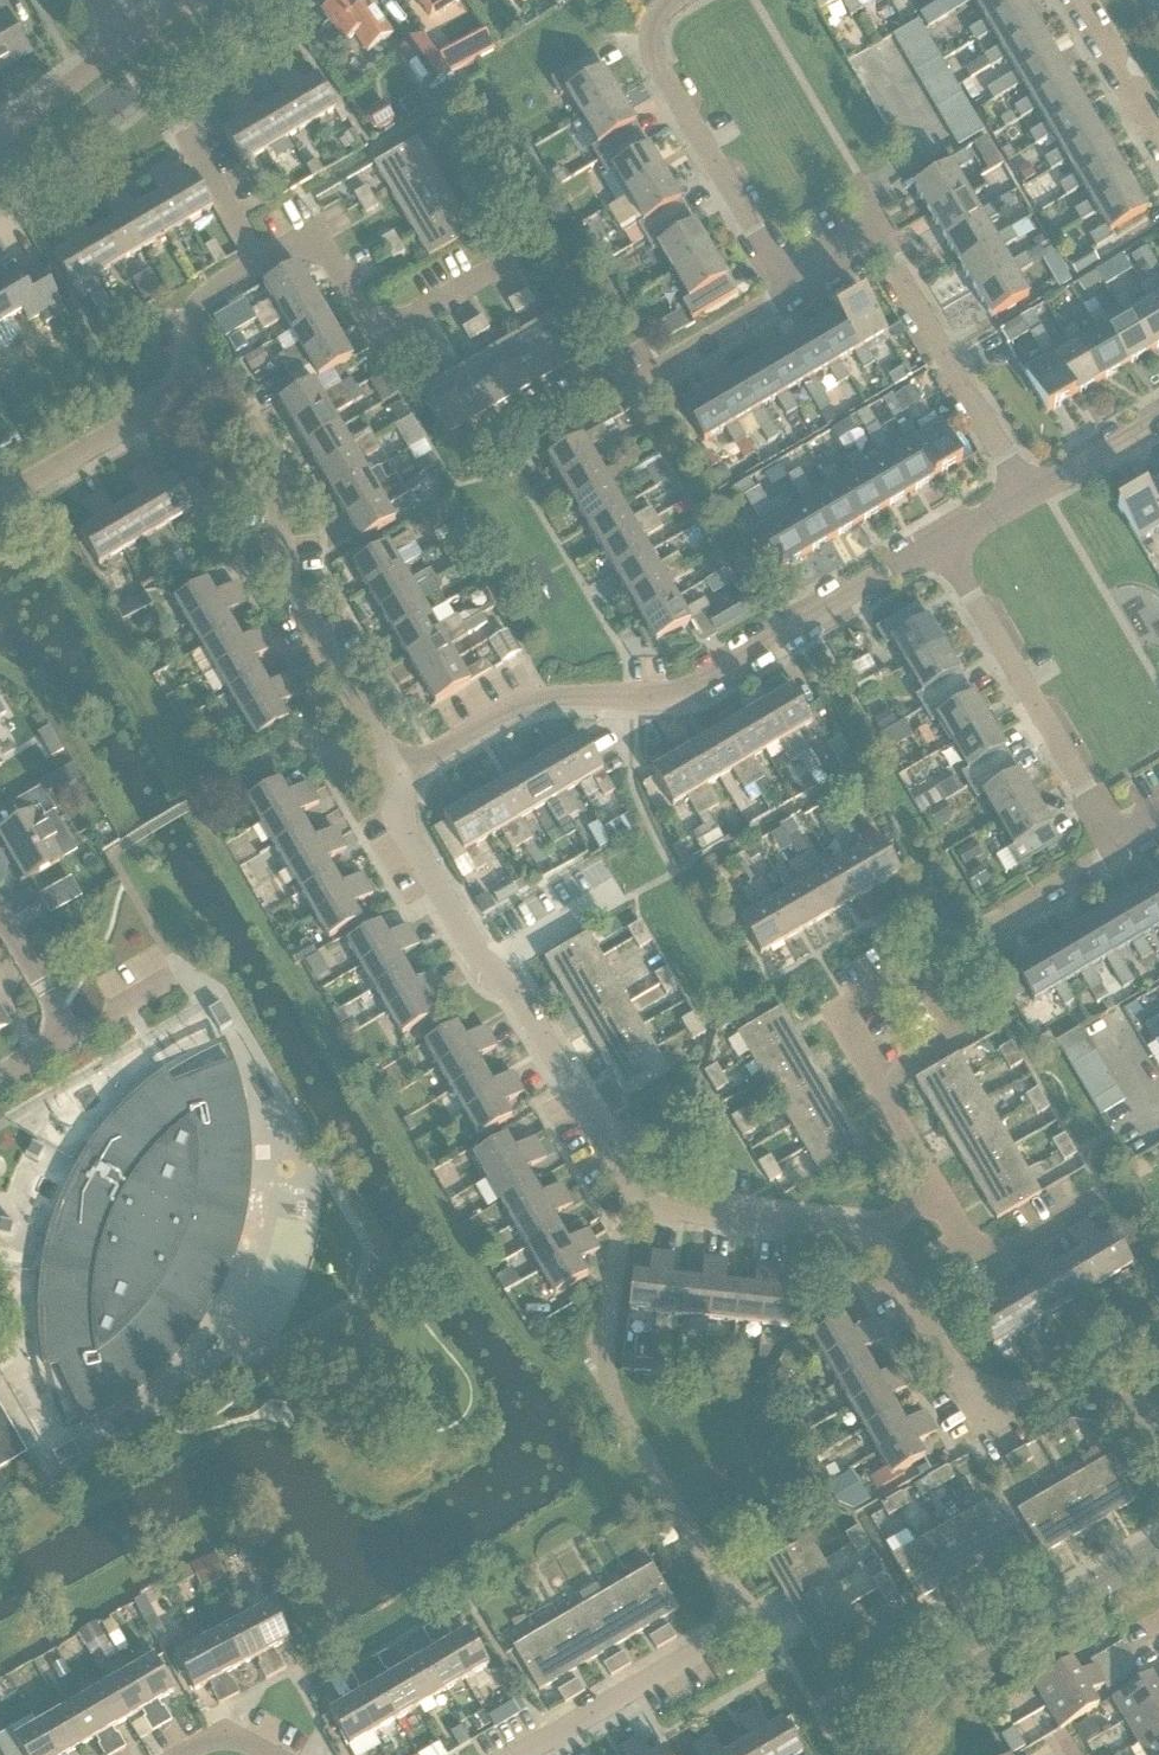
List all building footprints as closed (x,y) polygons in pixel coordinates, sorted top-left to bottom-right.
[(330,22),(324,26),(322,29),(322,33),(322,36),(323,38),(324,41),(327,44),(330,45),(335,46),(338,46),(343,41),(345,43),(356,35),(368,52),(380,43),(393,34),(370,2),(358,11),(350,0),(337,0),(335,2),(331,1),(326,5),(325,9),(322,11),(330,22)] [(424,9),(432,20),(464,0),(419,0),(424,9)] [(820,12),(826,9),(841,0),(812,0),(820,12)] [(851,16),(856,13),(861,10),(855,0),(842,0),(851,16)] [(928,28),(969,4),(966,0),(944,0),(920,14),(928,28)] [(970,30),(957,38),(963,48),(992,31),(990,26),(1026,5),(1023,0),(974,0),(986,20),(970,30)] [(984,56),(990,67),(1007,57),(1005,52),(1041,31),(1026,5),(990,26),(992,31),(1001,46),(984,56)] [(32,55),(7,10),(0,14),(0,73),(32,55)] [(902,49),(927,34),(919,21),(895,35),(902,49)] [(1017,72),(1000,82),(987,89),(993,100),(1022,82),(1020,78),(1056,57),(1041,31),(1005,52),(1007,57),(1017,72)] [(927,34),(902,49),(909,61),(934,46),(927,34)] [(450,75),(432,48),(422,35),(398,52),(426,92),(450,75)] [(934,46),(909,61),(916,72),(941,58),(934,46)] [(583,118),(619,96),(594,55),(551,80),(561,96),(567,92),(583,118)] [(1020,78),(1022,82),(1032,98),(1015,108),(1022,118),(1037,108),(1035,103),(1071,82),(1056,57),(1020,78)] [(941,58),(916,72),(923,84),(948,70),(941,58)] [(282,70),(313,123),(336,109),(318,77),(304,85),(292,65),(282,70)] [(284,97),(271,104),(290,136),(313,123),(282,70),(272,76),(284,97)] [(955,82),(948,70),(923,84),(930,96),(955,82)] [(955,82),(930,96),(937,108),(962,94),(955,82)] [(1035,103),(1037,108),(1047,124),(1030,133),(1036,144),(1053,134),(1050,129),(1086,108),(1071,82),(1035,103)] [(290,136),(271,104),(258,112),(246,92),(236,98),(266,150),(290,136)] [(969,106),(962,94),(937,108),(944,120),(969,106)] [(599,161),(642,135),(619,96),(583,118),(598,144),(592,148),(599,161)] [(266,150),(236,98),(226,103),(238,124),(224,132),(243,164),(266,150)] [(366,114),(372,122),(378,131),(394,120),(383,103),(366,114)] [(969,106),(944,120),(951,132),(976,117),(969,106)] [(1101,134),(1086,108),(1050,129),(1053,134),(1062,150),(1045,159),(1051,170),(1068,160),(1065,155),(1101,134)] [(983,131),(976,117),(951,132),(959,145),(983,131)] [(355,130),(345,136),(351,147),(361,141),(355,130)] [(1065,155),(1068,160),(1077,175),(1061,185),(1067,195),(1083,186),(1080,181),(1116,160),(1101,134),(1065,155)] [(628,195),(665,173),(642,135),(599,161),(607,174),(613,170),(628,195)] [(388,187),(432,161),(418,138),(374,164),(388,187)] [(983,156),(990,167),(1001,161),(994,150),(983,156)] [(916,187),(931,214),(968,193),(965,187),(955,170),(969,162),(963,152),(949,160),(952,166),(916,187)] [(1080,181),(1083,186),(1092,201),(1076,211),(1082,221),(1098,211),(1095,207),(1132,186),(1116,160),(1080,181)] [(432,161),(388,187),(402,211),(446,185),(432,161)] [(159,168),(190,221),(213,207),(195,175),(180,184),(168,163),(159,168)] [(1018,172),(1025,184),(1038,176),(1030,164),(1018,172)] [(161,195),(148,202),(167,234),(190,221),(159,168),(149,174),(161,195)] [(637,225),(645,237),(688,212),(665,173),(628,195),(644,221),(637,225)] [(968,193),(931,214),(947,240),(983,218),(980,213),(971,197),(986,188),(980,178),(965,187),(968,193)] [(1021,182),(994,197),(1001,211),(1029,196),(1021,182)] [(460,208),(446,185),(402,211),(415,234),(460,208)] [(363,203),(375,196),(369,186),(357,193),(363,203)] [(1095,207),(1098,211),(1107,227),(1091,237),(1097,247),(1113,237),(1111,232),(1146,211),(1132,186),(1095,207)] [(122,190),(113,195),(144,248),(167,234),(148,202),(134,210),(122,190)] [(144,248),(113,195),(103,201),(115,222),(102,230),(120,261),(144,248)] [(381,206),(375,196),(363,203),(369,213),(381,206)] [(996,204),(980,213),(983,218),(947,240),(962,265),(998,244),(995,239),(986,223),(1002,214),(996,204)] [(473,231),(460,208),(415,234),(429,257),(473,231)] [(710,250),(688,212),(645,237),(652,250),(659,247),(674,272),(710,250)] [(120,261),(102,230),(89,237),(77,216),(66,223),(97,275),(120,261)] [(97,275),(66,223),(57,228),(69,248),(55,257),(74,289),(97,275)] [(998,244),(962,265),(977,291),(1013,270),(1010,265),(1001,249),(1017,240),(1011,229),(995,239),(998,244)] [(389,248),(401,241),(396,232),(384,239),(389,248)] [(1042,236),(1033,241),(1037,249),(1040,247),(1046,243),(1042,236)] [(401,241),(389,248),(395,258),(407,251),(401,241)] [(206,248),(216,265),(225,259),(215,242),(206,248)] [(1037,249),(1026,255),(1032,265),(1046,257),(1040,247),(1037,249)] [(1076,274),(1098,261),(1090,247),(1068,261),(1076,274)] [(1134,255),(1131,257),(1143,279),(1158,270),(1158,266),(1148,247),(1134,255)] [(710,250),(674,272),(689,298),(683,302),(692,318),(735,292),(710,250)] [(1026,255),(1010,265),(1013,270),(977,291),(992,317),(1028,296),(1016,275),(1032,265),(1026,255)] [(1118,276),(1110,263),(1097,271),(1105,284),(1118,276)] [(40,266),(21,277),(14,264),(0,272),(0,349),(13,342),(16,338),(18,333),(17,328),(12,318),(23,311),(29,322),(42,314),(47,323),(66,311),(40,266)] [(258,321),(313,289),(299,265),(264,285),(272,299),(252,311),(258,321)] [(152,278),(136,287),(144,302),(160,293),(152,278)] [(1152,280),(1142,286),(1151,302),(1156,299),(1158,305),(1158,293),(1152,280)] [(313,289),(258,321),(263,331),(284,319),(292,332),(326,312),(313,289)] [(530,292),(521,297),(527,309),(537,304),(530,292)] [(1151,302),(1135,311),(1126,295),(1116,301),(1125,317),(1130,314),(1152,351),(1158,346),(1158,305),(1156,299),(1151,302)] [(527,309),(521,297),(511,303),(518,315),(527,309)] [(865,297),(839,313),(861,349),(865,346),(886,334),(865,297)] [(1095,301),(1084,307),(1090,316),(1100,310),(1095,301)] [(258,321),(252,311),(230,309),(215,319),(227,339),(258,321)] [(559,309),(535,323),(561,367),(585,354),(559,309)] [(1130,314),(1125,317),(1110,326),(1100,310),(1090,316),(1099,332),(1104,329),(1126,366),(1152,351),(1130,314)] [(326,312),(292,332),(299,345),(279,357),(284,367),(339,335),(326,312)] [(839,313),(813,328),(835,364),(839,362),(855,352),(864,369),(870,365),(875,363),(865,346),(861,349),(839,313)] [(1034,317),(1023,323),(1029,333),(1040,326),(1034,317)] [(484,318),(474,324),(482,336),(491,331),(484,318)] [(1020,319),(1016,321),(1000,331),(1009,345),(1029,333),(1023,323),(1020,319)] [(561,367),(535,323),(512,337),(538,381),(561,367)] [(482,336),(474,324),(465,329),(472,342),(482,336)] [(1104,329),(1099,332),(1084,341),(1074,325),(1064,331),(1074,347),(1079,344),(1100,381),(1126,366),(1104,329)] [(813,328),(787,343),(809,380),(813,377),(829,368),(839,384),(844,381),(849,378),(839,362),(835,364),(813,328)] [(1042,328),(1031,334),(1039,347),(1049,341),(1042,328)] [(241,333),(229,340),(236,352),(248,345),(241,333)] [(353,358),(339,335),(284,367),(290,376),(298,372),(306,386),(314,381),(353,358)] [(538,381),(512,337),(489,350),(515,395),(538,381)] [(1058,356),(1049,341),(1039,347),(1044,357),(1048,362),(1053,359),(1075,396),(1100,381),(1079,344),(1074,347),(1058,356)] [(787,343),(761,359),(783,395),(788,392),(803,383),(813,399),(821,412),(826,409),(831,406),(823,393),(813,377),(809,380),(787,343)] [(428,351),(435,363),(443,358),(437,346),(428,351)] [(269,363),(262,349),(244,359),(252,373),(269,363)] [(515,395),(489,350),(466,364),(492,408),(515,395)] [(435,363),(428,351),(419,356),(426,368),(435,363)] [(1048,362),(1044,357),(1023,369),(1048,412),(1075,396),(1053,359),(1048,362)] [(761,359),(735,374),(757,410),(762,407),(778,398),(787,414),(792,411),(797,408),(788,392),(783,395),(761,359)] [(466,364),(442,378),(468,422),(492,408),(466,364)] [(897,387),(913,377),(907,366),(891,376),(897,387)] [(735,374),(709,390),(731,426),(736,422),(752,413),(761,430),(769,442),(774,440),(779,437),(772,424),(762,407),(757,410),(735,374)] [(353,378),(343,384),(348,393),(359,387),(353,378)] [(468,422),(442,378),(419,391),(445,435),(468,422)] [(314,381),(306,386),(279,402),(293,425),(348,393),(343,384),(322,396),(314,381)] [(359,387),(348,393),(349,395),(354,403),(364,397),(359,387)] [(566,413),(579,405),(570,390),(556,397),(566,413)] [(709,390),(684,405),(705,441),(726,429),(736,445),(741,442),(746,439),(736,422),(731,426),(709,390)] [(354,403),(348,393),(293,425),(307,448),(341,428),(334,415),(354,403)] [(893,395),(883,400),(897,424),(905,419),(902,415),(904,414),(893,395)] [(390,408),(398,423),(411,416),(402,401),(390,408)] [(546,412),(533,420),(539,431),(552,423),(546,412)] [(633,414),(623,420),(630,431),(640,425),(633,414)] [(910,422),(900,428),(910,444),(915,441),(936,477),(962,462),(941,426),(920,438),(910,422)] [(349,441),(341,428),(307,448),(320,471),(375,439),(385,434),(379,424),(349,441)] [(872,428),(867,431),(874,443),(884,460),(889,457),(910,493),(936,477),(915,441),(910,444),(894,454),(884,437),(877,425),(872,428)] [(562,480),(596,460),(589,448),(610,436),(603,426),(583,438),(583,437),(548,457),(562,480)] [(381,449),(375,439),(320,471),(334,494),(368,474),(361,461),(381,449)] [(664,444),(649,456),(666,477),(681,465),(664,444)] [(417,461),(416,461),(422,473),(436,465),(439,463),(432,451),(429,453),(417,461)] [(710,452),(700,458),(707,471),(718,465),(710,452)] [(853,456),(848,459),(858,475),(863,472),(884,508),(910,493),(889,457),(884,460),(868,469),(859,452),(853,456)] [(821,459),(815,463),(831,491),(837,487),(858,523),(884,508),(863,472),(858,475),(843,484),(826,456),(821,459)] [(604,474),(596,460),(562,480),(575,503),(630,471),(625,462),(604,474)] [(160,486),(148,465),(146,463),(137,470),(169,524),(192,510),(196,518),(213,508),(196,479),(180,488),(174,478),(160,486)] [(718,486),(733,478),(725,464),(710,473),(718,486)] [(380,468),(368,474),(334,494),(347,517),(402,485),(396,475),(387,480),(380,468)] [(127,475),(128,477),(140,497),(127,505),(146,537),(169,524),(137,470),(127,475)] [(630,471),(575,503),(589,527),(623,506),(616,494),(636,482),(630,471)] [(794,474),(790,477),(797,489),(807,505),(811,502),(833,539),(858,523),(837,487),(831,491),(817,499),(807,483),(800,471),(794,474)] [(402,485),(347,517),(361,541),(396,521),(387,507),(420,488),(414,478),(402,485)] [(740,498),(755,490),(750,480),(734,488),(740,498)] [(1146,490),(1158,512),(1158,482),(1146,490)] [(1125,503),(1117,507),(1139,546),(1158,534),(1158,512),(1146,490),(1125,503)] [(146,537),(127,505),(114,513),(102,492),(92,499),(123,551),(146,537)] [(776,501),(771,504),(777,514),(781,520),(785,518),(807,554),(833,539),(811,502),(807,505),(791,514),(781,498),(776,501)] [(123,551),(92,499),(82,504),(95,524),(80,533),(100,565),(123,551)] [(631,520),(623,506),(589,527),(602,550),(657,517),(652,508),(631,520)] [(434,510),(422,517),(430,531),(443,524),(434,510)] [(777,514),(756,526),(760,532),(759,533),(781,569),(807,554),(785,518),(781,520),(777,514)] [(657,517),(602,550),(616,573),(650,553),(643,539),(663,527),(657,517)] [(368,588),(402,568),(395,555),(415,543),(409,532),(389,545),(388,544),(354,564),(368,588)] [(457,546),(445,553),(453,568),(465,561),(457,546)] [(650,553),(616,573),(630,596),(684,564),(678,554),(658,565),(650,553)] [(690,573),(684,564),(630,596),(643,619),(678,599),(670,585),(690,573)] [(402,568),(368,588),(382,611),(436,579),(431,569),(410,581),(402,568)] [(442,589),(436,579),(382,611),(395,634),(429,614),(422,601),(442,589)] [(189,623),(241,592),(236,583),(216,595),(207,581),(175,600),(189,623)] [(241,592),(189,623),(203,646),(235,628),(227,615),(248,603),(241,592)] [(138,613),(153,605),(147,594),(132,602),(138,613)] [(706,620),(715,634),(763,607),(748,596),(706,620)] [(678,599),(643,619),(657,642),(691,622),(711,610),(705,599),(685,611),(678,599)] [(893,641),(908,667),(944,646),(919,603),(876,629),(886,646),(893,641)] [(429,614),(395,634),(408,657),(463,624),(457,615),(437,627),(429,614)] [(481,614),(463,624),(408,657),(422,680),(456,659),(448,646),(487,624),(481,614)] [(243,641),(235,628),(203,646),(216,670),(269,639),(263,629),(243,641)] [(489,643),(501,664),(520,653),(507,632),(489,643)] [(274,648),(269,639),(216,670),(230,693),(262,674),(254,661),(274,648)] [(967,684),(944,646),(908,667),(923,692),(916,696),(924,710),(967,684)] [(846,668),(861,694),(891,677),(889,672),(885,672),(875,669),(868,656),(846,668)] [(464,672),(456,659),(422,680),(436,704),(470,683),(490,671),(484,660),(464,672)] [(262,674),(230,693),(244,716),(296,685),(291,677),(271,689),(262,674)] [(954,744),(990,723),(967,684),(924,710),(931,721),(938,717),(954,744)] [(301,694),(296,685),(244,716),(257,739),(289,720),(281,706),(301,694)] [(801,757),(811,752),(799,731),(812,723),(792,689),(769,702),(801,757)] [(769,702),(746,716),(766,751),(779,743),(791,763),(792,763),(795,768),(793,769),(799,780),(810,773),(811,773),(801,757),(769,702)] [(882,733),(898,723),(890,710),(874,719),(882,733)] [(746,716),(722,730),(755,785),(765,779),(753,758),(766,751),(746,716)] [(1013,761),(990,723),(954,744),(965,764),(969,770),(961,774),(969,787),(1013,761)] [(889,747),(906,737),(898,725),(882,734),(889,747)] [(722,730),(699,744),(720,778),(733,770),(745,790),(755,785),(722,730)] [(583,736),(560,750),(580,784),(593,777),(605,797),(615,791),(603,771),(604,771),(583,736)] [(246,744),(233,751),(238,760),(251,752),(246,744)] [(699,744),(676,757),(708,812),(719,806),(707,785),(720,778),(699,744)] [(811,752),(801,757),(811,773),(810,773),(818,786),(828,779),(826,775),(824,776),(820,770),(826,766),(815,749),(811,752)] [(560,750),(537,763),(569,818),(578,813),(566,792),(580,784),(560,750)] [(708,812),(676,757),(653,771),(673,805),(687,797),(699,817),(699,818),(705,827),(691,835),(702,852),(723,839),(722,837),(723,836),(711,816),(710,816),(708,812)] [(999,821),(1035,800),(1013,761),(969,787),(976,800),(984,795),(999,821)] [(537,763),(514,777),(534,811),(547,804),(559,824),(569,818),(537,763)] [(514,777),(490,790),(522,845),(533,839),(521,819),(534,811),(514,777)] [(914,801),(922,814),(963,790),(956,777),(914,801)] [(261,823),(314,792),(308,783),(288,795),(279,781),(248,799),(261,823)] [(857,807),(870,800),(861,783),(847,790),(857,807)] [(21,817),(0,830),(0,838),(26,882),(77,851),(54,812),(56,811),(42,788),(13,804),(21,817)] [(522,845),(490,790),(467,804),(487,838),(501,830),(513,851),(522,845)] [(320,802),(314,792),(261,823),(275,846),(307,827),(299,814),(320,802)] [(1035,800),(999,821),(1015,847),(1007,852),(1016,867),(1060,841),(1035,800)] [(928,811),(936,825),(953,815),(945,802),(928,811)] [(444,818),(447,823),(435,829),(460,874),(473,866),(476,872),(487,866),(475,846),(487,838),(467,804),(444,818)] [(569,818),(559,824),(566,837),(576,831),(569,818)] [(788,838),(799,832),(792,820),(781,826),(788,838)] [(315,840),(307,827),(275,846),(289,869),(341,838),(335,828),(315,840)] [(854,827),(845,832),(877,887),(901,874),(881,839),(866,847),(854,827)] [(604,831),(593,837),(600,849),(611,842),(604,831)] [(877,887),(845,832),(835,838),(847,859),(834,866),(854,901),(877,887)] [(341,838),(289,869),(302,892),(334,874),(326,860),(347,848),(341,838)] [(976,840),(957,851),(965,866),(984,855),(976,840)] [(758,845),(747,851),(753,861),(764,854),(758,845)] [(854,901),(834,866),(821,874),(809,853),(799,859),(831,914),(854,901)] [(801,885),(787,893),(807,928),(831,914),(799,859),(789,865),(801,885)] [(984,867),(966,878),(974,892),(992,881),(984,867)] [(342,886),(334,874),(302,892),(316,916),(368,885),(362,874),(342,886)] [(490,889),(499,904),(531,885),(526,877),(514,885),(510,878),(490,889)] [(71,878),(40,895),(51,914),(82,896),(71,878)] [(1147,886),(1158,906),(1158,879),(1147,886)] [(807,928),(787,893),(775,901),(763,880),(752,886),(784,941),(807,928)] [(368,885),(316,916),(330,939),(362,920),(353,906),(374,894),(368,885)] [(784,941),(752,886),(743,892),(755,912),(741,920),(761,955),(784,941)] [(1121,901),(1143,938),(1158,930),(1158,932),(1158,906),(1147,886),(1141,889),(1121,901)] [(489,892),(475,900),(483,914),(496,907),(489,892)] [(1116,904),(1096,916),(1118,953),(1132,945),(1142,961),(1147,958),(1153,954),(1143,938),(1121,901),(1116,904)] [(1090,920),(1070,932),(1092,969),(1107,960),(1123,988),(1129,985),(1134,982),(1118,953),(1096,916),(1090,920)] [(634,938),(647,930),(642,922),(629,929),(634,938)] [(361,965),(414,935),(408,926),(388,938),(380,923),(348,942),(361,965)] [(654,941),(647,930),(634,938),(641,948),(654,941)] [(1064,935),(1044,947),(1066,984),(1081,975),(1098,1004),(1102,1001),(1103,1000),(1109,997),(1092,969),(1070,932),(1064,935)] [(558,982),(602,956),(589,933),(545,959),(558,982)] [(414,935),(361,965),(375,989),(407,970),(400,957),(420,945),(414,935)] [(316,953),(310,942),(290,954),(296,965),(316,953)] [(1039,950),(1012,966),(1034,1003),(1055,990),(1065,1006),(1070,1003),(1076,1000),(1066,984),(1044,947),(1039,950)] [(307,962),(320,984),(331,977),(318,955),(307,962)] [(616,980),(602,956),(558,982),(572,1006),(616,980)] [(662,984),(673,977),(669,968),(657,975),(662,984)] [(407,970),(375,989),(389,1012),(441,981),(435,971),(415,983),(407,970)] [(673,977),(662,984),(668,994),(680,988),(673,977)] [(630,1003),(616,980),(572,1006),(586,1029),(630,1003)] [(441,981),(389,1012),(403,1036),(435,1017),(427,1003),(447,991),(441,981)] [(1129,1019),(1141,1013),(1131,993),(1119,999),(1129,1019)] [(221,1003),(209,1010),(220,1031),(233,1024),(221,1003)] [(630,1003),(586,1029),(599,1052),(643,1026),(630,1003)] [(751,1057),(796,1031),(782,1007),(738,1033),(751,1057)] [(10,1026),(0,1009),(0,1031),(10,1026)] [(689,1031),(701,1023),(695,1013),(682,1020),(689,1031)] [(1156,1019),(1146,1025),(1156,1041),(1158,1039),(1158,1023),(1156,1019)] [(706,1032),(701,1023),(689,1031),(694,1040),(706,1032)] [(439,1067),(491,1036),(486,1027),(465,1039),(457,1025),(425,1044),(439,1067)] [(657,1049),(643,1026),(599,1052),(613,1075),(657,1049)] [(1057,1041),(1065,1054),(1089,1040),(1082,1027),(1057,1041)] [(809,1054),(796,1031),(751,1057),(765,1080),(809,1054)] [(1050,1032),(1037,1040),(1045,1052),(1057,1044),(1050,1032)] [(491,1036),(439,1067),(453,1090),(485,1071),(477,1058),(497,1046),(491,1036)] [(1089,1040),(1065,1054),(1072,1066),(1097,1052),(1089,1040)] [(1006,1058),(1018,1051),(1014,1043),(1002,1050),(1006,1058)] [(657,1049),(613,1075),(627,1098),(671,1072),(657,1049)] [(1018,1051),(1006,1058),(1013,1068),(1024,1062),(1018,1051)] [(1097,1052),(1072,1066),(1079,1078),(1104,1064),(1097,1052)] [(823,1077),(809,1054),(765,1080),(779,1103),(823,1077)] [(929,1103),(973,1077),(960,1054),(915,1080),(929,1103)] [(58,1231),(52,1230),(46,1257),(42,1284),(40,1311),(42,1339),(46,1366),(67,1362),(69,1377),(66,1379),(87,1421),(108,1410),(127,1398),(124,1393),(135,1385),(138,1390),(161,1370),(182,1348),(200,1324),(216,1298),(229,1270),(238,1242),(245,1212),(249,1182),(250,1152),(247,1121),(241,1122),(239,1109),(245,1108),(239,1085),(232,1063),(188,1079),(189,1082),(176,1091),(164,1074),(142,1091),(122,1110),(104,1130),(88,1152),(74,1176),(79,1179),(67,1204),(58,1231)] [(711,1080),(724,1073),(719,1064),(706,1072),(711,1080)] [(1104,1064),(1079,1078),(1086,1090),(1111,1076),(1104,1064)] [(485,1071),(453,1090),(467,1114),(519,1083),(513,1073),(492,1085),(485,1071)] [(731,1083),(724,1073),(711,1080),(718,1091),(731,1083)] [(1111,1076),(1086,1090),(1093,1102),(1118,1087),(1111,1076)] [(837,1100),(823,1077),(779,1103),(792,1126),(837,1100)] [(987,1100),(973,1077),(929,1103),(943,1126),(987,1100)] [(524,1092),(519,1083),(467,1114),(480,1137),(512,1118),(504,1104),(524,1092)] [(1125,1100),(1118,1087),(1093,1102),(1101,1114),(1125,1100)] [(1033,1104),(1044,1098),(1039,1088),(1028,1095),(1033,1104)] [(1044,1098),(1033,1104),(1039,1114),(1050,1107),(1044,1098)] [(837,1100),(792,1126),(806,1149),(850,1123),(837,1100)] [(1001,1124),(987,1100),(943,1126),(956,1150),(1001,1124)] [(739,1127),(752,1119),(747,1110),(734,1117),(739,1127)] [(752,1119),(739,1127),(745,1138),(758,1130),(752,1119)] [(1032,1132),(1038,1142),(1059,1129),(1053,1119),(1032,1132)] [(864,1146),(850,1123),(806,1149),(820,1172),(864,1146)] [(1001,1124),(956,1150),(970,1173),(1014,1147),(1001,1124)] [(546,1132),(535,1138),(540,1148),(551,1141),(546,1132)] [(1060,1151),(1072,1144),(1067,1135),(1055,1142),(1060,1151)] [(488,1178),(540,1148),(535,1138),(515,1150),(506,1137),(474,1155),(488,1178)] [(33,1142),(26,1154),(38,1161),(45,1149),(33,1142)] [(1072,1144),(1060,1151),(1065,1160),(1077,1153),(1072,1144)] [(1014,1147),(970,1173),(984,1196),(1028,1170),(1014,1147)] [(547,1158),(540,1148),(488,1178),(502,1202),(534,1183),(526,1170),(547,1158)] [(767,1173),(779,1165),(772,1155),(760,1162),(767,1173)] [(784,1174),(779,1165),(767,1173),(772,1181),(784,1174)] [(1028,1170),(984,1196),(997,1219),(1042,1193),(1028,1170)] [(1071,1170),(1053,1181),(1063,1198),(1081,1188),(1071,1170)] [(534,1183),(502,1202),(515,1225),(568,1194),(562,1184),(541,1196),(534,1183)] [(568,1194),(515,1225),(529,1248),(561,1229),(553,1216),(573,1204),(568,1194)] [(0,1224),(0,1234),(11,1237),(15,1223),(1,1219),(0,1224)] [(1079,1226),(1110,1278),(1133,1264),(1114,1232),(1100,1241),(1088,1220),(1079,1226)] [(1080,1252),(1067,1260),(1086,1292),(1110,1278),(1079,1226),(1068,1232),(1080,1252)] [(568,1242),(561,1229),(529,1248),(542,1271),(595,1241),(589,1230),(568,1242)] [(600,1250),(595,1241),(542,1271),(556,1294),(588,1276),(580,1262),(600,1250)] [(1042,1247),(1032,1253),(1063,1305),(1086,1292),(1067,1260),(1054,1268),(1042,1247)] [(656,1313),(663,1253),(653,1252),(650,1275),(634,1273),(630,1310),(656,1313)] [(663,1253),(656,1313),(683,1316),(687,1279),(673,1277),(675,1254),(663,1253)] [(1063,1305),(1032,1253),(1022,1259),(1035,1279),(1021,1287),(1040,1319),(1063,1305)] [(687,1279),(683,1316),(710,1319),(716,1258),(705,1257),(703,1281),(687,1279)] [(716,1258),(710,1319),(737,1322),(741,1285),(726,1283),(728,1260),(716,1258)] [(741,1285),(737,1322),(763,1325),(770,1264),(758,1263),(756,1286),(741,1285)] [(781,1265),(770,1264),(763,1325),(790,1328),(794,1291),(778,1289),(781,1265)] [(1040,1319),(1021,1287),(1009,1295),(997,1275),(986,1281),(1017,1333),(1040,1319)] [(1017,1333),(986,1281),(977,1286),(989,1307),(975,1315),(994,1347),(1017,1333)] [(825,1359),(878,1329),(872,1320),(852,1332),(844,1318),(812,1336),(825,1359)] [(878,1329),(825,1359),(839,1383),(871,1364),(863,1352),(884,1340),(878,1329)] [(652,1373),(653,1361),(637,1359),(636,1371),(652,1373)] [(871,1364),(839,1383),(852,1406),(905,1376),(899,1366),(879,1378),(871,1364)] [(785,1366),(774,1375),(781,1384),(792,1376),(785,1366)] [(911,1386),(905,1376),(852,1406),(866,1429),(898,1411),(890,1398),(911,1386)] [(28,1454),(0,1406),(0,1470),(28,1454)] [(898,1411),(866,1429),(879,1453),(932,1422),(926,1412),(905,1424),(898,1411)] [(1076,1419),(1063,1426),(1070,1437),(1082,1431),(1076,1419)] [(893,1476),(924,1458),(925,1457),(917,1443),(937,1432),(932,1422),(879,1453),(893,1476)] [(1070,1437),(1063,1426),(1054,1431),(1060,1442),(1070,1437)] [(818,1451),(841,1491),(863,1478),(840,1438),(818,1451)] [(79,1454),(72,1443),(54,1454),(61,1465),(79,1454)] [(1016,1453),(1023,1464),(1035,1457),(1029,1445),(1016,1453)] [(1023,1464),(1016,1453),(1008,1457),(1015,1469),(1023,1464)] [(1112,1455),(1088,1469),(1114,1513),(1137,1500),(1112,1455)] [(939,1473),(946,1485),(956,1479),(949,1467),(939,1473)] [(1088,1469),(1065,1483),(1091,1527),(1114,1513),(1088,1469)] [(946,1485),(939,1473),(930,1478),(936,1490),(946,1485)] [(974,1491),(966,1477),(948,1488),(956,1501),(974,1491)] [(1065,1483),(1041,1496),(1067,1541),(1091,1527),(1065,1483)] [(903,1493),(892,1500),(899,1512),(910,1505),(903,1493)] [(1067,1541),(1041,1496),(1018,1510),(1044,1554),(1067,1541)] [(899,1512),(892,1500),(884,1504),(891,1516),(899,1512)] [(963,1515),(989,1560),(1012,1546),(987,1502),(963,1515)] [(963,1515),(940,1529),(965,1573),(989,1560),(963,1515)] [(900,1544),(921,1533),(914,1520),(893,1532),(900,1544)] [(852,1543),(865,1536),(860,1527),(847,1535),(852,1543)] [(965,1573),(940,1529),(916,1542),(942,1587),(965,1573)] [(664,1548),(678,1540),(672,1530),(658,1538),(664,1548)] [(865,1536),(852,1543),(858,1554),(871,1547),(865,1536)] [(779,1586),(824,1560),(810,1537),(766,1562),(779,1586)] [(942,1587),(916,1542),(893,1556),(918,1600),(942,1587)] [(248,1545),(239,1550),(245,1561),(254,1556),(248,1545)] [(226,1577),(216,1554),(192,1564),(202,1587),(226,1577)] [(838,1583),(824,1560),(779,1586),(793,1609),(838,1583)] [(630,1578),(656,1623),(679,1609),(653,1565),(630,1578)] [(190,1566),(183,1569),(188,1581),(196,1577),(190,1566)] [(880,1590),(893,1582),(887,1573),(874,1580),(880,1590)] [(656,1623),(630,1578),(607,1592),(633,1636),(656,1623)] [(893,1582),(880,1590),(886,1600),(898,1592),(893,1582)] [(838,1583),(793,1609),(807,1632),(851,1606),(838,1583)] [(633,1636),(607,1592),(583,1606),(609,1650),(633,1636)] [(145,1621),(156,1616),(145,1595),(135,1601),(136,1604),(144,1619),(145,1621)] [(247,1618),(277,1674),(287,1669),(280,1655),(278,1656),(274,1649),(291,1640),(272,1605),(247,1618)] [(609,1650),(583,1606),(560,1619),(586,1664),(609,1650)] [(851,1606),(807,1632),(820,1656),(865,1630),(851,1606)] [(129,1616),(119,1622),(128,1640),(139,1634),(129,1616)] [(247,1618),(224,1630),(242,1665),(258,1657),(261,1664),(259,1665),(267,1679),(277,1674),(247,1618)] [(443,1619),(433,1624),(465,1679),(489,1665),(469,1631),(453,1640),(449,1634),(451,1632),(443,1619)] [(560,1619),(537,1633),(563,1677),(586,1664),(560,1619)] [(97,1622),(79,1633),(87,1646),(105,1636),(97,1622)] [(465,1679),(433,1624),(423,1630),(431,1644),(433,1643),(437,1649),(422,1658),(442,1692),(465,1679)] [(669,1627),(661,1631),(668,1643),(676,1639),(669,1627)] [(242,1665),(224,1630),(201,1642),(230,1698),(240,1693),(233,1679),(231,1680),(227,1673),(242,1665)] [(230,1698),(201,1642),(195,1631),(170,1644),(176,1655),(194,1690),(211,1682),(214,1689),(212,1690),(220,1704),(230,1698)] [(668,1643),(661,1631),(650,1638),(657,1650),(668,1643)] [(563,1677),(537,1633),(514,1647),(540,1691),(563,1677)] [(1121,1663),(1130,1658),(1122,1644),(1112,1650),(1121,1663)] [(442,1692),(422,1658),(407,1667),(403,1660),(405,1659),(397,1645),(387,1651),(420,1706),(442,1692)] [(1121,1663),(1112,1650),(1091,1662),(1094,1666),(1080,1675),(1072,1661),(1034,1683),(1048,1706),(1121,1663)] [(420,1706),(387,1651),(377,1657),(386,1671),(387,1670),(391,1676),(376,1685),(397,1719),(420,1706)] [(615,1659),(621,1670),(634,1663),(627,1652),(615,1659)] [(180,1676),(185,1673),(176,1655),(171,1658),(180,1676)] [(131,1671),(163,1726),(173,1720),(165,1706),(163,1707),(159,1701),(175,1692),(155,1657),(131,1671)] [(1138,1672),(1130,1658),(1121,1663),(1129,1677),(1138,1672)] [(621,1670),(615,1659),(605,1665),(612,1676),(621,1670)] [(62,1661),(53,1667),(54,1669),(61,1679),(69,1674),(63,1664),(62,1661)] [(1129,1677),(1121,1663),(1048,1706),(1061,1729),(1099,1706),(1091,1693),(1105,1685),(1107,1689),(1129,1677)] [(163,1726),(131,1671),(108,1684),(128,1719),(143,1710),(147,1717),(145,1718),(153,1732),(163,1726)] [(351,1672),(341,1678),(374,1733),(397,1719),(376,1685),(361,1694),(358,1687),(359,1686),(351,1672)] [(1151,1676),(1113,1698),(1126,1721),(1158,1701),(1158,1689),(1151,1676)] [(374,1733),(341,1678),(332,1683),(340,1697),(342,1696),(346,1703),(330,1712),(350,1747),(374,1733)] [(578,1680),(568,1686),(575,1698),(585,1692),(578,1680)] [(108,1684),(85,1698),(117,1753),(127,1747),(119,1733),(117,1734),(113,1727),(128,1719),(108,1684)] [(575,1698),(568,1686),(558,1692),(565,1704),(575,1698)] [(496,1727),(527,1709),(520,1697),(489,1715),(496,1727)] [(62,1711),(82,1745),(97,1737),(101,1743),(99,1744),(105,1754),(113,1754),(117,1753),(85,1698),(62,1711)] [(1126,1721),(1139,1743),(1158,1731),(1158,1701),(1126,1721)] [(773,1754),(799,1754),(803,1752),(784,1720),(770,1729),(758,1708),(749,1714),(773,1754)] [(62,1711),(39,1724),(57,1754),(67,1754),(82,1745),(62,1711)] [(483,1711),(470,1719),(478,1732),(491,1724),(483,1711)] [(738,1748),(742,1754),(773,1754),(749,1714),(738,1720),(750,1740),(738,1748)] [(1092,1717),(1077,1726),(1086,1742),(1101,1733),(1092,1717)] [(39,1724),(16,1738),(12,1729),(0,1736),(0,1748),(4,1754),(57,1754),(39,1724)] [(1139,1743),(1147,1754),(1158,1754),(1158,1731),(1139,1743)] [(702,1741),(710,1754),(724,1754),(712,1735),(702,1741)] [(630,1742),(638,1754),(650,1754),(639,1737),(630,1742)] [(702,1741),(693,1747),(698,1754),(710,1754),(702,1741)] [(448,1754),(441,1742),(419,1754),(448,1754)] [(630,1742),(620,1748),(624,1754),(638,1754),(630,1742)]
